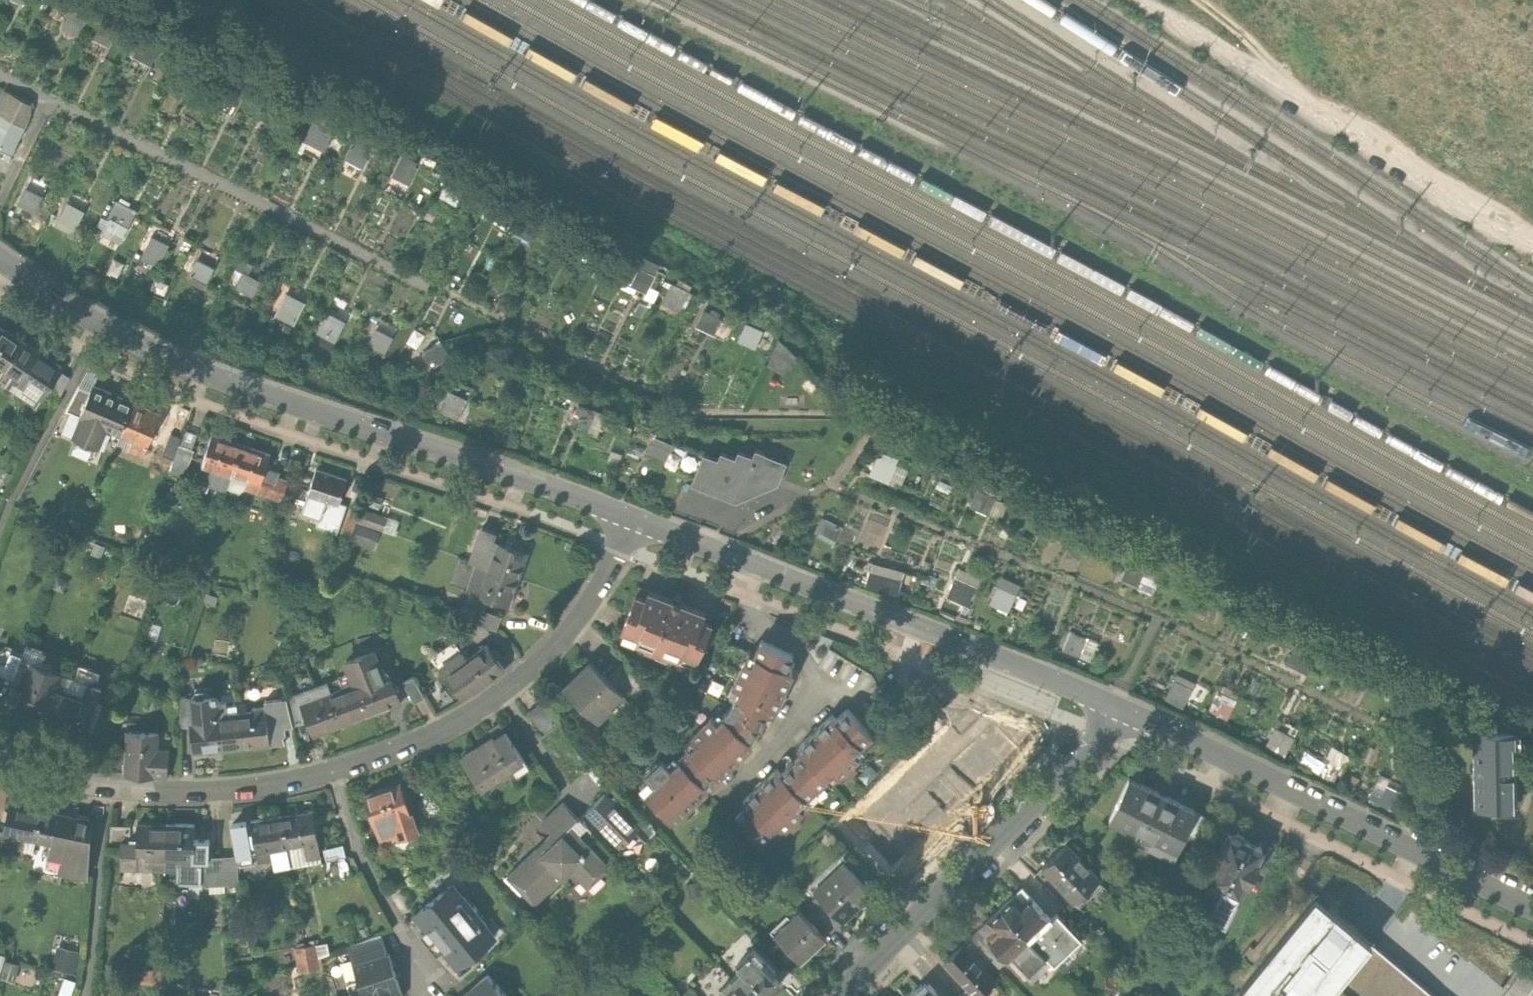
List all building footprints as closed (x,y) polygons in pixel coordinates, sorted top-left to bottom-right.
[(125,53),(135,22),(84,6),(75,37),(125,53)] [(143,70),(159,73),(163,56),(147,53),(143,70)] [(0,98),(0,159),(9,164),(29,121),(32,108),(3,92),(0,98)] [(327,120),(316,138),(335,149),(345,131),(327,120)] [(376,169),(386,141),(366,134),(356,162),(376,169)] [(415,200),(430,170),(410,160),(394,189),(415,200)] [(43,199),(24,189),(16,207),(35,217),(43,199)] [(122,201),(105,236),(124,245),(141,211),(122,201)] [(83,215),(66,205),(54,230),(72,239),(83,215)] [(141,261),(163,268),(170,244),(148,237),(141,261)] [(187,274),(206,286),(215,272),(196,261),(187,274)] [(235,293),(255,298),(260,279),(240,274),(235,293)] [(648,274),(639,287),(662,301),(670,288),(648,274)] [(667,302),(684,317),(702,298),(685,282),(667,302)] [(273,317),(293,329),(306,304),(286,293),(273,317)] [(710,310),(704,325),(727,334),(734,319),(710,310)] [(328,312),(314,335),(332,346),(346,323),(328,312)] [(0,329),(0,370),(5,374),(24,345),(0,329)] [(24,345),(5,374),(15,380),(8,391),(38,411),(64,372),(24,345)] [(101,368),(91,363),(79,387),(91,392),(94,386),(101,368)] [(135,404),(94,386),(91,392),(81,417),(82,418),(73,439),(98,449),(107,429),(122,435),(135,404)] [(447,408),(467,417),(477,394),(456,386),(447,408)] [(66,412),(81,417),(91,392),(79,387),(66,412)] [(580,422),(598,428),(605,407),(587,401),(580,422)] [(159,462),(163,452),(175,420),(161,414),(135,404),(122,435),(118,445),(129,450),(144,456),(159,462)] [(186,431),(180,446),(191,450),(197,435),(186,431)] [(225,492),(225,490),(241,444),(212,434),(208,447),(202,462),(196,482),(225,492)] [(676,455),(682,442),(667,435),(661,449),(676,455)] [(270,454),(241,444),(225,490),(237,494),(245,489),(282,501),(289,480),(277,476),(278,471),(266,467),(270,454)] [(180,446),(179,446),(174,460),(169,471),(184,476),(192,458),(194,451),(191,450),(180,446)] [(919,484),(925,464),(892,453),(886,473),(919,484)] [(720,464),(707,458),(694,489),(713,497),(731,505),(777,489),(786,467),(755,454),(752,460),(740,455),(737,462),(723,456),(720,464)] [(316,469),(307,494),(339,505),(339,503),(347,479),(316,469)] [(985,505),(1004,514),(1013,495),(994,486),(985,505)] [(337,535),(347,505),(339,503),(339,505),(307,494),(300,515),(318,521),(316,528),(337,535)] [(382,500),(368,495),(364,506),(379,511),(382,500)] [(358,511),(350,508),(340,534),(349,537),(354,523),(358,511)] [(354,523),(378,532),(383,519),(359,510),(354,523)] [(841,543),(850,524),(830,515),(821,534),(841,543)] [(377,535),(354,526),(348,541),(372,550),(377,535)] [(479,531),(468,563),(520,580),(529,555),(508,548),(493,543),(495,536),(479,531)] [(1163,596),(1169,584),(1159,579),(1164,569),(1143,560),(1133,581),(1163,596)] [(879,562),(875,589),(915,596),(920,569),(879,562)] [(520,580),(468,563),(467,567),(474,570),(465,596),(490,604),(510,611),(520,580)] [(988,576),(967,566),(954,596),(975,606),(988,576)] [(1009,574),(996,604),(1017,613),(1030,583),(1009,574)] [(319,579),(310,580),(311,587),(320,586),(319,579)] [(77,588),(66,585),(63,594),(74,598),(77,588)] [(637,598),(620,640),(698,671),(714,629),(704,624),(706,618),(678,606),(648,595),(645,602),(637,598)] [(217,603),(204,599),(202,610),(214,613),(217,603)] [(472,612),(468,624),(492,635),(498,632),(500,621),(472,612)] [(749,652),(729,697),(736,701),(732,710),(762,731),(769,715),(777,718),(795,674),(790,672),(795,660),(760,644),(755,655),(749,652)] [(436,674),(460,657),(453,648),(428,665),(436,674)] [(436,674),(463,708),(506,677),(486,650),(466,666),(460,657),(436,674)] [(352,695),(342,699),(353,727),(399,710),(391,688),(387,690),(375,658),(343,670),(352,695)] [(19,713),(35,669),(22,665),(7,708),(19,713)] [(589,667),(561,694),(599,732),(627,705),(607,685),(602,679),(589,667)] [(625,667),(607,685),(627,705),(645,687),(625,667)] [(35,669),(19,713),(61,728),(71,700),(58,695),(64,680),(35,669)] [(1190,707),(1198,691),(1180,683),(1172,699),(1190,707)] [(412,684),(402,689),(412,709),(422,704),(412,684)] [(300,714),(331,703),(326,689),(285,705),(292,732),(305,730),(300,714)] [(85,705),(71,700),(61,728),(88,738),(103,696),(90,691),(85,705)] [(1221,692),(1213,714),(1234,722),(1242,700),(1221,692)] [(331,703),(300,714),(305,730),(310,743),(353,727),(342,699),(331,703)] [(547,702),(527,718),(544,740),(564,725),(547,702)] [(214,704),(188,706),(189,731),(191,760),(237,756),(234,720),(216,722),(214,704)] [(276,706),(282,733),(292,732),(285,705),(276,706)] [(189,731),(188,706),(178,706),(180,732),(189,731)] [(264,717),(234,720),(237,756),(284,750),(282,733),(276,706),(262,707),(264,717)] [(104,710),(94,739),(107,743),(116,715),(104,710)] [(719,713),(684,746),(690,752),(713,777),(716,780),(753,748),(749,743),(762,731),(732,710),(724,718),(719,713)] [(796,756),(801,760),(830,791),(866,758),(862,754),(872,745),(848,719),(838,729),(832,722),(796,756)] [(970,719),(852,833),(891,873),(956,810),(952,806),(959,799),(963,803),(1027,741),(970,719)] [(1469,729),(1473,807),(1515,805),(1513,766),(1511,727),(1469,729)] [(492,742),(462,761),(484,794),(511,776),(515,783),(530,773),(506,738),(494,746),(492,742)] [(128,739),(125,781),(168,784),(171,756),(160,756),(162,741),(128,739)] [(655,787),(646,796),(675,825),(708,792),(703,787),(713,777),(690,752),(670,770),(660,762),(645,778),(655,787)] [(830,791),(801,760),(780,780),(809,811),(830,791)] [(744,813),(736,820),(766,852),(809,811),(780,780),(775,776),(740,809),(744,813)] [(1129,782),(1110,821),(1176,853),(1185,834),(1194,814),(1195,813),(1159,796),(1129,782)] [(368,821),(380,854),(419,839),(401,791),(366,804),(372,819),(368,821)] [(606,798),(584,818),(620,853),(647,842),(609,802),(606,798)] [(621,799),(609,802),(647,842),(655,834),(621,799)] [(540,827),(550,840),(556,846),(570,832),(578,824),(562,806),(540,827)] [(33,855),(35,845),(41,814),(10,808),(2,849),(33,855)] [(95,824),(41,814),(35,845),(54,848),(49,874),(60,875),(59,878),(89,883),(95,824)] [(1206,819),(1194,814),(1185,834),(1196,839),(1206,819)] [(312,816),(281,821),(287,855),(303,852),(306,865),(320,863),(312,816)] [(270,858),(287,855),(281,821),(250,826),(256,868),(271,866),(270,858)] [(121,872),(163,873),(164,827),(138,826),(138,844),(129,844),(122,844),(122,855),(121,872)] [(196,828),(164,827),(163,873),(201,874),(200,864),(207,864),(207,849),(195,848),(196,828)] [(122,844),(129,844),(129,831),(110,830),(109,854),(122,855),(122,844)] [(243,830),(228,832),(233,863),(236,863),(236,870),(250,868),(243,830)] [(550,840),(505,884),(535,914),(567,883),(582,898),(609,872),(570,832),(556,846),(550,840)] [(1232,836),(1229,834),(1206,881),(1221,889),(1220,893),(1219,893),(1207,917),(1225,926),(1237,901),(1238,897),(1239,897),(1246,883),(1249,884),(1259,865),(1255,863),(1262,850),(1245,842),(1245,840),(1244,838),(1244,837),(1243,835),(1241,834),(1239,833),(1237,833),(1235,833),(1233,835),(1232,836)] [(1067,845),(1042,868),(1043,869),(1064,891),(1075,903),(1100,880),(1067,845)] [(342,850),(322,856),(324,865),(345,860),(342,850)] [(233,863),(207,864),(200,864),(201,874),(201,891),(237,890),(236,870),(236,863),(233,863)] [(843,865),(814,893),(817,897),(840,920),(842,922),(861,905),(871,895),(843,865)] [(1043,869),(1035,878),(1056,899),(1064,891),(1043,869)] [(1033,878),(1023,888),(1029,895),(1045,911),(1055,901),(1033,878)] [(449,888),(417,914),(429,930),(419,939),(427,949),(475,910),(464,896),(459,900),(449,888)] [(1001,909),(1045,955),(1050,950),(1054,955),(1058,951),(1062,955),(1079,938),(1056,914),(1051,918),(1045,911),(1029,895),(1025,899),(1021,904),(1014,896),(1001,909)] [(1433,990),(1371,942),(1361,934),(1336,913),(1325,905),(1315,896),(1269,955),(1267,957),(1235,995),(1236,995),(1440,995),(1433,990)] [(840,920),(817,897),(809,905),(812,908),(832,929),(840,920)] [(823,937),(832,929),(812,908),(804,916),(823,937)] [(1046,956),(1045,955),(1001,909),(1000,909),(987,922),(986,924),(979,930),(988,939),(987,939),(1008,961),(1025,978),(1046,956)] [(482,929),(487,925),(475,910),(427,949),(435,960),(446,951),(460,967),(492,941),(482,929)] [(798,911),(773,935),(801,963),(809,956),(826,939),(823,937),(804,916),(798,911)] [(541,940),(532,930),(526,935),(535,945),(541,940)] [(988,939),(979,930),(970,939),(998,969),(1008,961),(987,939),(988,939)] [(381,941),(347,952),(353,970),(387,959),(381,941)] [(651,950),(644,942),(638,948),(645,955),(651,950)] [(327,948),(315,949),(317,963),(329,958),(327,948)] [(731,978),(748,995),(767,995),(781,983),(773,975),(770,972),(774,969),(754,948),(736,965),(740,969),(731,978)] [(945,964),(968,989),(975,995),(981,995),(995,982),(977,964),(962,948),(945,964)] [(315,949),(293,952),(297,977),(319,974),(317,963),(315,949)] [(1179,961),(1168,958),(1163,971),(1173,975),(1179,961)] [(353,970),(362,995),(399,995),(387,959),(353,970)] [(721,995),(748,995),(731,978),(721,988),(725,992),(721,995)] [(468,995),(503,995),(489,979),(468,995)] [(66,982),(61,995),(74,995),(78,986),(66,982)] [(910,995),(938,995),(925,982),(910,995)] [(689,988),(681,995),(682,995),(697,995),(689,988)]
